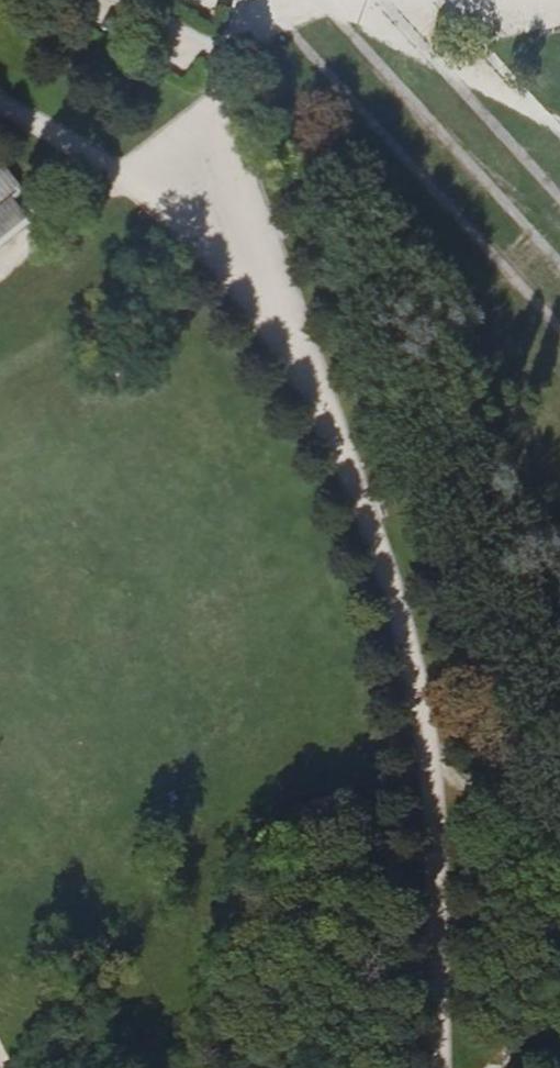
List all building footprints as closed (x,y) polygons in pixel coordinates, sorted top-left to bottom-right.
[(0,172),(0,245),(30,221),(13,200),(21,194),(19,191),(22,188),(6,167),(0,172)]
